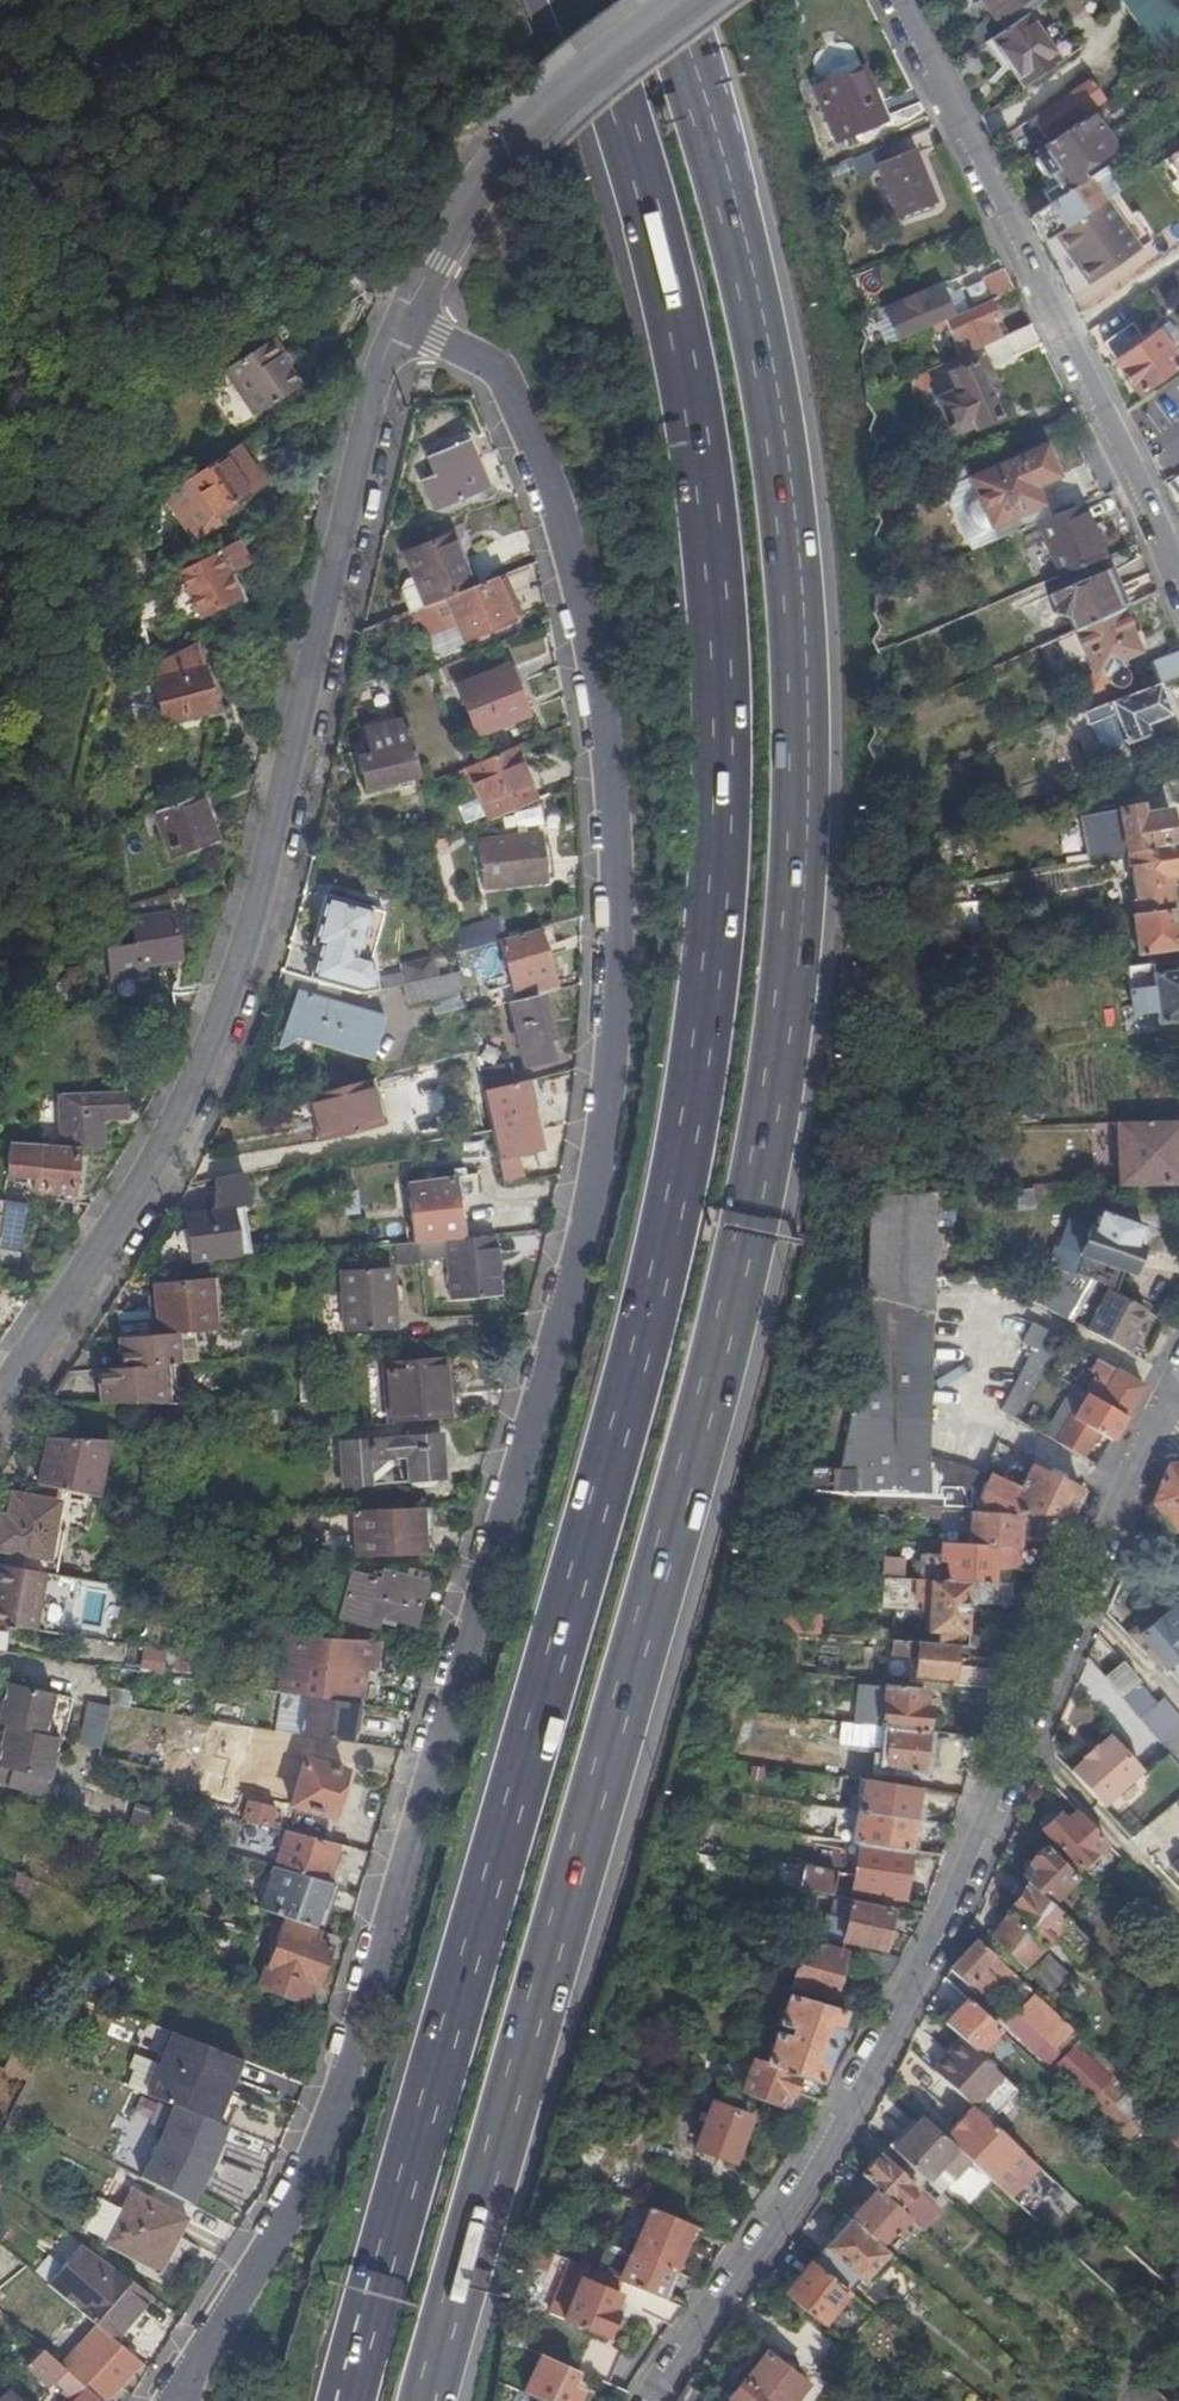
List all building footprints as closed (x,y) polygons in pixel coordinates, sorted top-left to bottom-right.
[(994,15),(968,32),(978,47),(990,39),(1026,14),(1042,2),(1040,0),(984,0),(994,15)] [(1129,14),(1149,0),(1120,0),(1129,14)] [(1129,14),(1163,63),(1178,53),(1178,15),(1169,0),(1149,0),(1129,14)] [(990,39),(1022,87),(1059,62),(1026,14),(990,39)] [(876,102),(860,65),(813,85),(837,142),(881,124),(871,103),(876,102)] [(1103,100),(1090,80),(1031,120),(1045,139),(1103,100)] [(1039,189),(1021,201),(1030,217),(1082,182),(1102,168),(1175,119),(1163,100),(1106,139),(1089,114),(1033,151),(1036,157),(1032,159),(1032,161),(1042,176),(1046,177),(1049,175),(1055,184),(1042,193),(1039,189)] [(885,123),(876,102),(871,103),(881,124),(885,123)] [(898,216),(933,201),(910,148),(889,157),(883,144),(850,158),(855,171),(876,163),(898,216)] [(1102,168),(1082,182),(1092,197),(1112,183),(1102,168)] [(1082,182),(1030,217),(1042,241),(1054,232),(1096,204),(1092,197),(1082,182)] [(1115,192),(1101,201),(1134,251),(1149,241),(1115,192)] [(1096,204),(1054,232),(1070,255),(1074,252),(1081,262),(1076,265),(1088,282),(1134,251),(1101,201),(1096,204)] [(1074,252),(1070,255),(1076,265),(1081,262),(1074,252)] [(987,300),(1013,289),(1002,267),(981,277),(983,281),(972,286),(981,303),(987,300)] [(943,319),(951,316),(942,294),(889,317),(896,334),(931,319),(933,323),(943,319)] [(959,355),(998,338),(990,322),(995,320),(987,300),(981,303),(951,316),(943,319),(946,325),(959,355)] [(946,325),(943,319),(933,323),(916,331),(920,339),(933,333),(933,331),(946,325)] [(1153,331),(1163,345),(1178,334),(1167,320),(1153,331)] [(1011,357),(1040,344),(1030,323),(1002,336),(1011,357)] [(1163,345),(1153,331),(1140,339),(1129,323),(1103,342),(1139,394),(1178,366),(1163,345)] [(228,380),(277,348),(272,340),(222,370),(228,380)] [(1003,342),(987,349),(994,364),(1010,357),(1003,342)] [(243,403),(288,375),(283,367),(277,357),(281,355),(277,348),(228,380),(243,403)] [(277,357),(283,367),(287,364),(281,355),(277,357)] [(982,382),(989,379),(980,359),(947,374),(955,390),(936,398),(951,431),(972,422),(974,425),(977,426),(994,418),(996,417),(997,415),(986,391),(982,382)] [(924,371),(927,379),(940,373),(937,365),(924,371)] [(907,379),(910,391),(913,390),(914,391),(929,384),(927,379),(924,371),(907,379)] [(295,387),(288,375),(243,403),(251,416),(295,387)] [(993,388),(989,379),(982,382),(986,391),(993,388)] [(466,438),(426,456),(433,473),(421,478),(435,510),(487,486),(466,438)] [(260,481),(234,445),(221,454),(246,491),(260,481)] [(1032,487),(1039,484),(1056,476),(1042,446),(968,479),(975,495),(970,497),(965,501),(963,508),(962,513),(963,519),(965,523),(968,528),(975,532),(980,533),(986,533),(991,530),(989,526),(1026,510),(1034,492),(1032,487)] [(246,491),(221,454),(186,478),(212,515),(247,491),(246,491)] [(212,515),(186,478),(162,495),(187,531),(212,515)] [(1162,481),(1167,491),(1173,507),(1178,503),(1178,481),(1177,483),(1162,481)] [(995,539),(1035,522),(1050,515),(1039,484),(1032,487),(1034,492),(1026,510),(989,526),(991,530),(995,539)] [(1087,564),(1102,557),(1079,503),(1050,515),(1035,522),(1058,576),(1087,564)] [(444,596),(473,585),(464,562),(452,533),(404,552),(413,576),(424,604),(444,596)] [(235,595),(212,551),(176,570),(198,614),(235,595)] [(464,562),(473,585),(478,582),(469,559),(464,562)] [(1073,631),(1122,608),(1105,569),(1047,593),(1054,609),(1053,614),(1068,619),(1073,631)] [(518,615),(503,573),(493,576),(509,619),(518,615)] [(399,590),(408,611),(418,607),(424,604),(413,576),(404,579),(399,590)] [(509,619),(493,576),(478,582),(473,585),(444,596),(460,637),(509,619)] [(1053,639),(1073,631),(1068,619),(1053,614),(1054,609),(1047,593),(1034,599),(1053,639)] [(435,648),(460,637),(444,596),(424,604),(418,607),(435,648)] [(1141,650),(1122,608),(1073,631),(1053,639),(1040,645),(1044,655),(1045,658),(1079,643),(1093,673),(1100,670),(1103,676),(1106,674),(1109,676),(1110,682),(1115,686),(1120,687),(1125,684),(1128,679),(1128,674),(1125,670),(1123,669),(1119,661),(1141,650)] [(991,610),(971,619),(975,628),(995,620),(991,610)] [(211,707),(194,642),(147,666),(161,724),(216,710),(215,706),(211,707)] [(1150,662),(1158,683),(1178,674),(1178,650),(1150,662)] [(506,660),(501,662),(511,685),(516,682),(506,660)] [(511,685),(501,662),(452,686),(474,734),(524,711),(511,685)] [(1158,683),(1082,712),(1087,724),(1094,721),(1100,719),(1104,712),(1109,717),(1115,715),(1124,742),(1124,743),(1147,734),(1144,724),(1170,714),(1168,707),(1172,706),(1165,688),(1160,689),(1158,683)] [(1105,749),(1124,742),(1115,715),(1109,717),(1104,712),(1100,719),(1094,721),(1105,749)] [(399,719),(358,728),(364,753),(355,755),(362,786),(413,774),(399,719)] [(460,750),(465,765),(480,759),(473,745),(460,750)] [(487,819),(544,794),(532,767),(526,765),(520,768),(511,745),(480,759),(465,765),(487,819)] [(215,837),(199,794),(154,811),(170,855),(215,837)] [(1070,863),(1129,853),(1174,845),(1178,844),(1178,822),(1172,823),(1170,811),(1143,816),(1141,806),(1120,810),(1126,845),(1119,847),(1112,843),(1068,851),(1070,863)] [(541,839),(479,846),(483,887),(544,880),(541,839)] [(1174,845),(1129,853),(1137,914),(1173,909),(1169,876),(1178,875),(1174,845)] [(1054,854),(1041,856),(1043,868),(1056,865),(1054,854)] [(169,915),(166,895),(127,905),(133,944),(138,976),(143,975),(142,964),(178,958),(172,915),(169,915)] [(359,997),(368,994),(374,996),(374,993),(372,963),(370,960),(383,912),(325,897),(312,942),(319,944),(309,978),(308,980),(359,997)] [(1131,915),(1136,955),(1178,949),(1178,934),(1178,929),(1176,929),(1173,909),(1137,914),(1131,915)] [(497,939),(504,937),(498,917),(491,919),(497,939)] [(453,952),(497,939),(491,919),(449,932),(453,952)] [(98,929),(100,946),(124,943),(122,927),(98,929)] [(543,993),(554,990),(538,927),(504,937),(497,939),(511,985),(487,992),(490,1006),(509,1001),(543,993)] [(110,980),(138,976),(133,944),(106,948),(110,980)] [(397,967),(402,985),(408,985),(426,979),(421,961),(397,967)] [(1154,964),(1155,973),(1178,970),(1178,961),(1154,964)] [(1154,964),(1128,967),(1131,992),(1153,990),(1152,973),(1155,973),(1154,964)] [(79,969),(62,971),(65,993),(82,991),(79,969)] [(1155,973),(1152,973),(1153,990),(1131,992),(1130,992),(1132,1014),(1151,1012),(1152,1021),(1157,1020),(1158,1025),(1178,1022),(1178,970),(1155,973)] [(426,979),(408,985),(412,1001),(460,989),(457,971),(426,979)] [(379,977),(382,991),(396,987),(392,974),(379,977)] [(299,990),(288,1030),(372,1054),(372,1056),(374,1056),(385,1016),(383,1015),(382,1017),(300,993),(301,991),(299,990)] [(144,1018),(171,1012),(168,991),(141,995),(141,999),(141,1000),(144,1018)] [(550,1025),(543,993),(509,1001),(523,1065),(549,1059),(542,1027),(550,1025)] [(1137,1058),(1136,1050),(1133,1048),(1125,1048),(1121,1053),(1122,1060),(1126,1063),(1133,1062),(1137,1058)] [(481,1090),(512,1083),(508,1064),(478,1070),(481,1090)] [(370,1079),(382,1126),(389,1124),(377,1077),(370,1079)] [(370,1079),(309,1095),(321,1142),(382,1126),(370,1079)] [(535,1109),(529,1080),(520,1082),(526,1111),(535,1109)] [(481,1090),(496,1159),(534,1151),(526,1111),(520,1082),(512,1083),(481,1090)] [(76,1146),(100,1148),(101,1118),(126,1117),(125,1090),(60,1093),(59,1145),(76,1146)] [(1118,1121),(1119,1183),(1178,1182),(1178,1120),(1118,1121)] [(39,1207),(54,1216),(64,1200),(59,1199),(59,1192),(73,1193),(76,1146),(59,1145),(10,1142),(8,1174),(36,1177),(35,1190),(22,1189),(20,1203),(24,1204),(39,1207)] [(243,1174),(217,1178),(211,1210),(229,1208),(242,1206),(247,1205),(243,1174)] [(408,1183),(414,1243),(419,1242),(458,1239),(451,1177),(408,1183)] [(930,1192),(886,1195),(888,1269),(891,1342),(891,1361),(931,1381),(935,1191),(930,1192)] [(24,1204),(20,1203),(0,1200),(0,1265),(7,1266),(15,1222),(21,1223),(24,1204)] [(242,1206),(229,1208),(235,1256),(248,1254),(242,1209),(242,1206)] [(211,1210),(182,1214),(184,1231),(186,1245),(189,1262),(235,1256),(229,1208),(211,1210)] [(1095,1279),(1114,1291),(1123,1270),(1131,1273),(1141,1247),(1135,1245),(1142,1225),(1099,1209),(1092,1226),(1090,1225),(1090,1226),(1089,1228),(1088,1228),(1078,1253),(1080,1254),(1073,1272),(1095,1279)] [(1090,1226),(1068,1219),(1059,1246),(1055,1244),(1050,1257),(1060,1260),(1062,1261),(1060,1265),(1073,1272),(1080,1254),(1078,1253),(1088,1228),(1089,1228),(1090,1226)] [(186,1245),(184,1231),(178,1232),(174,1236),(175,1243),(180,1246),(186,1245)] [(419,1242),(420,1259),(451,1256),(454,1300),(501,1296),(497,1234),(458,1239),(419,1242)] [(395,1264),(420,1261),(420,1259),(419,1242),(414,1243),(393,1245),(395,1264)] [(1095,1279),(1073,1272),(1060,1265),(1059,1266),(1039,1302),(1072,1320),(1095,1279)] [(390,1268),(340,1271),(343,1332),(394,1329),(390,1268)] [(157,1335),(174,1333),(213,1331),(209,1280),(154,1285),(154,1300),(157,1335)] [(209,1280),(213,1331),(221,1330),(218,1280),(209,1280)] [(1124,1350),(1144,1311),(1108,1291),(1087,1330),(1124,1350)] [(116,1303),(118,1338),(157,1335),(154,1300),(116,1303)] [(999,1411),(1016,1420),(1044,1370),(1061,1339),(1033,1322),(1022,1341),(1034,1348),(999,1411)] [(118,1338),(119,1359),(175,1356),(174,1333),(157,1335),(118,1338)] [(175,1362),(175,1356),(119,1359),(119,1367),(157,1364),(175,1362)] [(389,1395),(447,1390),(445,1360),(387,1365),(389,1395)] [(447,1390),(456,1389),(453,1360),(445,1360),(447,1390)] [(1083,1393),(1125,1418),(1142,1387),(1096,1360),(1089,1372),(1093,1374),(1083,1393)] [(930,1448),(931,1381),(891,1361),(895,1469),(853,1469),(852,1489),(927,1493),(930,1448)] [(160,1404),(157,1364),(119,1367),(96,1369),(99,1403),(160,1404)] [(1097,1433),(1112,1442),(1125,1418),(1083,1393),(1073,1388),(1046,1437),(1080,1457),(1091,1439),(1093,1440),(1097,1433)] [(458,1417),(456,1389),(447,1390),(449,1418),(458,1417)] [(449,1418),(447,1390),(389,1395),(391,1422),(449,1418)] [(331,1391),(316,1392),(317,1402),(332,1400),(331,1391)] [(343,1485),(367,1483),(371,1483),(371,1480),(345,1482),(342,1443),(438,1436),(441,1474),(406,1477),(406,1480),(445,1477),(441,1431),(341,1439),(343,1485)] [(345,1482),(371,1480),(371,1477),(370,1462),(392,1460),(405,1459),(406,1477),(441,1474),(438,1436),(342,1443),(345,1482)] [(106,1440),(46,1438),(35,1484),(94,1497),(106,1440)] [(853,1469),(812,1468),(805,1502),(817,1503),(969,1511),(1020,1514),(1070,1517),(1084,1492),(1076,1488),(1029,1467),(1018,1489),(983,1473),(930,1448),(927,1493),(852,1489),(853,1469)] [(371,1477),(376,1477),(392,1467),(392,1460),(370,1462),(371,1477)] [(1168,1466),(1151,1505),(1175,1531),(1178,1527),(1178,1465),(1168,1466)] [(402,1508),(411,1508),(410,1485),(403,1485),(399,1483),(399,1475),(376,1477),(371,1477),(371,1480),(371,1483),(367,1483),(369,1509),(402,1508)] [(50,1532),(56,1502),(13,1494),(8,1517),(0,1516),(0,1522),(50,1532)] [(805,1502),(799,1529),(811,1529),(817,1503),(805,1502)] [(355,1557),(425,1553),(423,1507),(411,1508),(402,1508),(369,1509),(353,1510),(355,1557)] [(425,1553),(432,1553),(430,1507),(423,1507),(425,1553)] [(1020,1514),(969,1511),(968,1538),(961,1538),(960,1545),(1019,1548),(1020,1514)] [(0,1522),(0,1548),(20,1552),(21,1550),(46,1555),(50,1532),(0,1522)] [(960,1545),(942,1544),(942,1555),(921,1555),(920,1579),(992,1582),(993,1562),(998,1562),(999,1568),(1034,1570),(1035,1549),(1019,1548),(960,1545)] [(904,1557),(887,1556),(886,1578),(904,1579),(904,1557)] [(32,1631),(43,1572),(0,1564),(0,1626),(3,1626),(3,1628),(9,1629),(10,1627),(32,1631)] [(413,1625),(426,1582),(383,1569),(380,1580),(352,1571),(338,1616),(376,1627),(379,1616),(413,1625)] [(992,1582),(920,1579),(904,1579),(886,1578),(885,1578),(884,1605),(928,1608),(926,1632),(936,1633),(936,1642),(956,1644),(978,1645),(978,1635),(968,1634),(970,1604),(974,1604),(977,1601),(981,1604),(1012,1605),(1013,1583),(992,1582)] [(100,1625),(106,1592),(88,1589),(82,1621),(100,1625)] [(1159,1619),(1158,1617),(1153,1621),(1147,1615),(1125,1633),(1159,1666),(1162,1664),(1178,1684),(1178,1602),(1159,1619)] [(778,1611),(776,1631),(820,1634),(821,1613),(778,1611)] [(1153,1621),(1158,1617),(1152,1611),(1147,1615),(1153,1621)] [(926,1632),(925,1642),(936,1642),(936,1633),(926,1632)] [(380,1640),(282,1634),(274,1692),(281,1693),(358,1705),(360,1705),(366,1666),(376,1668),(380,1640)] [(925,1642),(891,1639),(891,1653),(916,1655),(915,1674),(953,1677),(952,1685),(989,1688),(991,1672),(954,1665),(956,1644),(936,1642),(925,1642)] [(140,1655),(109,1650),(106,1666),(138,1671),(140,1655)] [(1104,1677),(1178,1767),(1178,1716),(1164,1698),(1158,1703),(1122,1662),(1104,1677)] [(72,1696),(5,1682),(0,1702),(0,1724),(3,1725),(0,1739),(0,1768),(48,1778),(57,1738),(62,1739),(72,1696)] [(855,1723),(925,1731),(927,1706),(921,1705),(922,1691),(859,1686),(855,1723)] [(275,1730),(352,1742),(358,1705),(281,1693),(275,1730)] [(84,1703),(77,1748),(100,1752),(107,1706),(84,1703)] [(855,1723),(841,1722),(841,1732),(874,1736),(873,1742),(885,1743),(882,1767),(920,1772),(925,1731),(855,1723)] [(1098,1806),(1139,1772),(1112,1738),(1097,1750),(1096,1748),(1082,1759),(1084,1762),(1070,1774),(1098,1806)] [(792,1762),(769,1758),(768,1764),(799,1770),(802,1756),(794,1755),(792,1762)] [(332,1816),(344,1771),(304,1758),(291,1803),(297,1805),(292,1823),(325,1833),(331,1816),(332,1816)] [(163,1768),(154,1798),(190,1807),(194,1788),(172,1782),(175,1771),(163,1768)] [(861,1779),(856,1811),(914,1820),(919,1789),(861,1779)] [(248,1800),(242,1821),(271,1828),(277,1808),(248,1800)] [(914,1820),(856,1811),(852,1842),(910,1850),(914,1820)] [(1104,1842),(1076,1811),(1064,1821),(1055,1812),(1048,1812),(1038,1821),(1038,1827),(1075,1868),(1104,1842)] [(147,1827),(126,1821),(122,1833),(143,1839),(147,1827)] [(336,1845),(337,1843),(287,1829),(286,1832),(336,1845)] [(276,1865),(326,1881),(336,1845),(286,1832),(276,1865)] [(839,1840),(828,1838),(825,1853),(837,1854),(838,1847),(839,1840)] [(910,1850),(852,1842),(839,1840),(838,1847),(858,1849),(852,1891),(902,1898),(910,1850)] [(1075,1876),(1046,1846),(1027,1864),(1030,1867),(1020,1876),(1027,1883),(1048,1903),(1075,1876)] [(1169,1866),(1178,1879),(1178,1858),(1169,1866)] [(316,1927),(330,1882),(326,1881),(276,1865),(274,1865),(259,1907),(285,1916),(313,1926),(316,1927)] [(797,1887),(810,1890),(837,1896),(838,1888),(831,1887),(834,1873),(802,1867),(797,1887)] [(1048,1903),(1027,1883),(1004,1913),(1007,1916),(992,1936),(1023,1966),(1058,1930),(1066,1921),(1048,1903)] [(797,1887),(782,1884),(779,1896),(807,1902),(810,1890),(797,1887)] [(844,1938),(881,1947),(882,1947),(891,1910),(851,1901),(846,1920),(828,1916),(824,1932),(844,1938)] [(266,1966),(311,1983),(312,1980),(316,1982),(331,1944),(315,1938),(309,1936),(313,1926),(285,1916),(266,1966)] [(1066,1921),(1058,1930),(1063,1934),(1057,1940),(1075,1957),(1089,1943),(1066,1921)] [(315,1938),(319,1928),(316,1927),(313,1926),(309,1936),(315,1938)] [(844,1938),(824,1932),(807,1928),(804,1941),(797,1940),(793,1941),(788,1960),(789,1964),(797,1966),(792,1985),(831,1996),(843,1950),(842,1949),(844,1938)] [(976,1939),(949,1967),(948,1968),(974,1993),(990,1977),(1020,2005),(1031,1993),(976,1939)] [(858,1965),(889,1975),(898,1959),(880,1952),(865,1948),(858,1965)] [(1051,1958),(1032,1975),(1048,1994),(1068,1976),(1051,1958)] [(258,1988),(303,2005),(311,1983),(266,1966),(258,1988)] [(1070,2029),(1031,1993),(1020,2005),(1058,2041),(1070,2029)] [(844,2010),(789,1994),(778,2023),(787,2026),(786,2028),(790,2030),(789,2035),(776,2030),(764,2062),(819,2081),(844,2010)] [(999,2029),(967,1999),(945,2022),(962,2038),(982,2057),(991,2047),(986,2043),(999,2029)] [(213,2122),(239,2058),(173,2031),(159,2064),(135,2054),(129,2068),(134,2069),(127,2086),(173,2105),(213,2122)] [(962,2038),(932,2070),(971,2105),(973,2107),(1002,2075),(982,2057),(962,2038)] [(1108,2078),(1114,2071),(1079,2038),(1073,2044),(1108,2078)] [(1088,2099),(1108,2078),(1073,2044),(1051,2067),(1087,2100),(1088,2099)] [(911,2090),(930,2075),(915,2056),(896,2070),(911,2090)] [(219,2124),(245,2060),(239,2058),(213,2122),(219,2124)] [(819,2081),(764,2062),(751,2058),(738,2091),(781,2108),(787,2094),(789,2095),(792,2090),(820,2101),(828,2085),(819,2081)] [(1131,2103),(1139,2094),(1114,2071),(1108,2078),(1088,2099),(1098,2108),(1108,2098),(1121,2110),(1129,2101),(1131,2103)] [(1141,2130),(1121,2110),(1108,2098),(1098,2108),(1132,2140),(1141,2130)] [(753,2105),(742,2101),(738,2112),(749,2116),(753,2105)] [(749,2116),(738,2112),(712,2102),(695,2147),(732,2161),(749,2116)] [(213,2122),(173,2105),(165,2125),(164,2124),(158,2141),(210,2165),(225,2126),(219,2124),(213,2122)] [(973,2107),(971,2105),(944,2136),(971,2161),(1009,2196),(1037,2166),(973,2107)] [(138,2168),(158,2117),(134,2108),(114,2159),(138,2168)] [(944,2136),(921,2115),(915,2122),(891,2148),(924,2178),(941,2194),(971,2161),(944,2136)] [(910,2118),(886,2144),(888,2145),(891,2148),(915,2122),(910,2118)] [(210,2165),(158,2141),(141,2179),(193,2203),(210,2165)] [(891,2148),(888,2145),(879,2155),(878,2154),(860,2174),(865,2178),(893,2203),(897,2208),(915,2189),(915,2187),(924,2178),(891,2148)] [(1153,2158),(1158,2151),(1154,2148),(1149,2155),(1153,2158)] [(862,2203),(848,2219),(878,2245),(893,2229),(886,2222),(880,2217),(884,2213),(893,2203),(865,2178),(851,2194),(862,2203)] [(150,2212),(181,2230),(187,2218),(133,2189),(127,2200),(150,2212)] [(179,2235),(181,2230),(150,2212),(127,2200),(122,2209),(99,2196),(83,2226),(106,2238),(104,2242),(146,2264),(158,2271),(179,2235)] [(683,2259),(697,2227),(650,2207),(630,2253),(672,2271),(678,2257),(683,2259)] [(880,2217),(886,2222),(890,2218),(884,2213),(880,2217)] [(878,2245),(848,2219),(824,2246),(810,2262),(847,2292),(857,2280),(860,2282),(887,2253),(878,2245)] [(189,2241),(179,2235),(158,2271),(146,2264),(142,2272),(166,2285),(189,2241)] [(612,2236),(608,2243),(615,2246),(618,2238),(612,2236)] [(608,2243),(606,2242),(594,2270),(618,2281),(645,2292),(664,2300),(676,2273),(672,2271),(630,2253),(615,2246),(608,2243)] [(116,2340),(153,2296),(82,2244),(49,2283),(99,2325),(116,2340)] [(570,2260),(552,2252),(545,2270),(559,2276),(566,2271),(570,2260)] [(847,2292),(810,2262),(784,2294),(820,2323),(847,2292)] [(594,2270),(585,2266),(577,2285),(566,2312),(564,2318),(606,2336),(617,2311),(613,2309),(619,2295),(614,2292),(618,2281),(594,2270)] [(868,2297),(882,2312),(910,2284),(895,2269),(868,2297)] [(552,2306),(566,2312),(577,2285),(563,2279),(552,2306)] [(637,2308),(670,2325),(682,2307),(664,2300),(645,2292),(637,2308)] [(63,2364),(84,2384),(87,2381),(106,2397),(140,2361),(116,2340),(99,2325),(63,2364)] [(588,2342),(576,2370),(594,2378),(607,2383),(619,2356),(588,2342)] [(728,2400),(790,2400),(803,2384),(803,2381),(764,2351),(744,2376),(743,2375),(726,2397),(730,2399),(728,2400)] [(540,2354),(523,2391),(544,2400),(574,2400),(579,2388),(568,2383),(575,2369),(540,2354)] [(71,2384),(76,2379),(58,2361),(51,2369),(65,2383),(71,2384)] [(1138,2373),(1117,2396),(1122,2400),(1168,2400),(1138,2373)] [(76,2379),(71,2384),(78,2390),(78,2396),(72,2400),(100,2400),(76,2379)] [(685,2382),(676,2398),(679,2400),(710,2400),(685,2382)] [(12,2390),(0,2400),(24,2400),(12,2390)]
